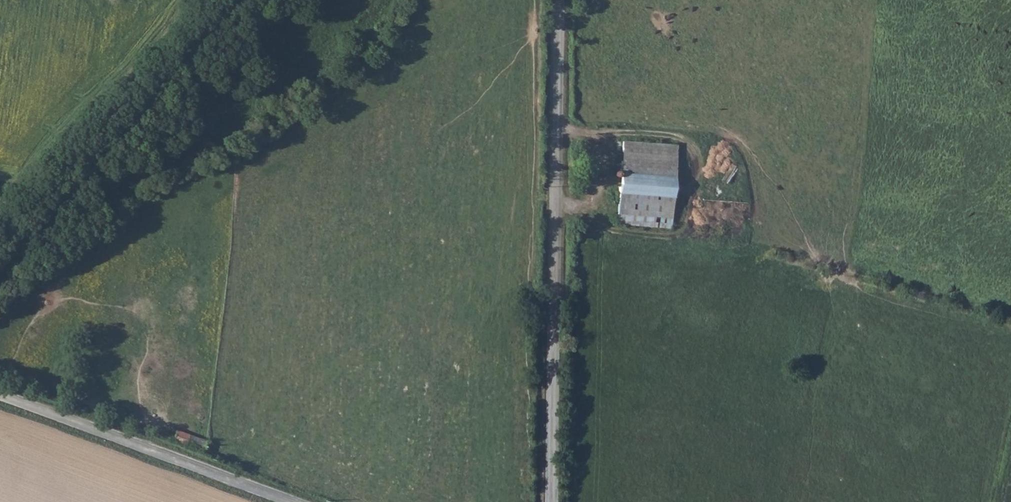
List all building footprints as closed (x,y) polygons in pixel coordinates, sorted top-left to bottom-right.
[(619,223),(672,227),(679,143),(626,139),(619,223)] [(709,145),(704,198),(750,201),(751,187),(739,186),(741,148),(709,145)]
